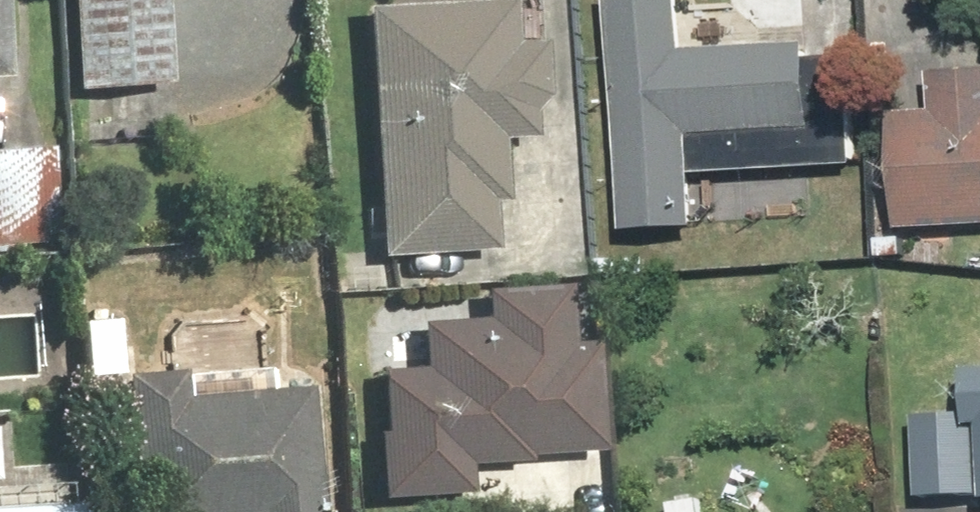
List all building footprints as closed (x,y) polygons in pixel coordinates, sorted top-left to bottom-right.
[(36,120),(27,0),(0,0),(0,123),(36,120)] [(93,125),(188,115),(175,0),(80,0),(93,125)] [(534,0),(506,0),(377,7),(390,255),(506,249),(503,203),(516,203),(513,143),(555,141),(549,38),(536,39),(534,0)] [(815,109),(814,50),(708,52),(707,0),(625,0),(630,228),(712,227),(711,170),(856,167),(855,108),(815,109)] [(923,72),(925,108),(881,110),(887,232),(979,228),(979,69),(923,72)] [(0,145),(0,257),(71,255),(68,143),(0,145)] [(586,343),(585,289),(492,290),(492,318),(424,319),(425,363),(385,364),(387,499),(480,498),(479,466),(541,465),(541,454),(615,453),(614,343),(586,343)] [(131,377),(127,318),(94,320),(98,379),(131,377)] [(132,370),(133,377),(145,511),(336,511),(325,379),(305,381),(303,363),(199,373),(198,364),(132,370)] [(975,498),(975,499),(979,499),(979,367),(958,368),(958,412),(906,413),(907,498),(975,498)] [(88,498),(86,478),(40,481),(35,408),(0,411),(0,511),(106,511),(104,497),(88,498)]
